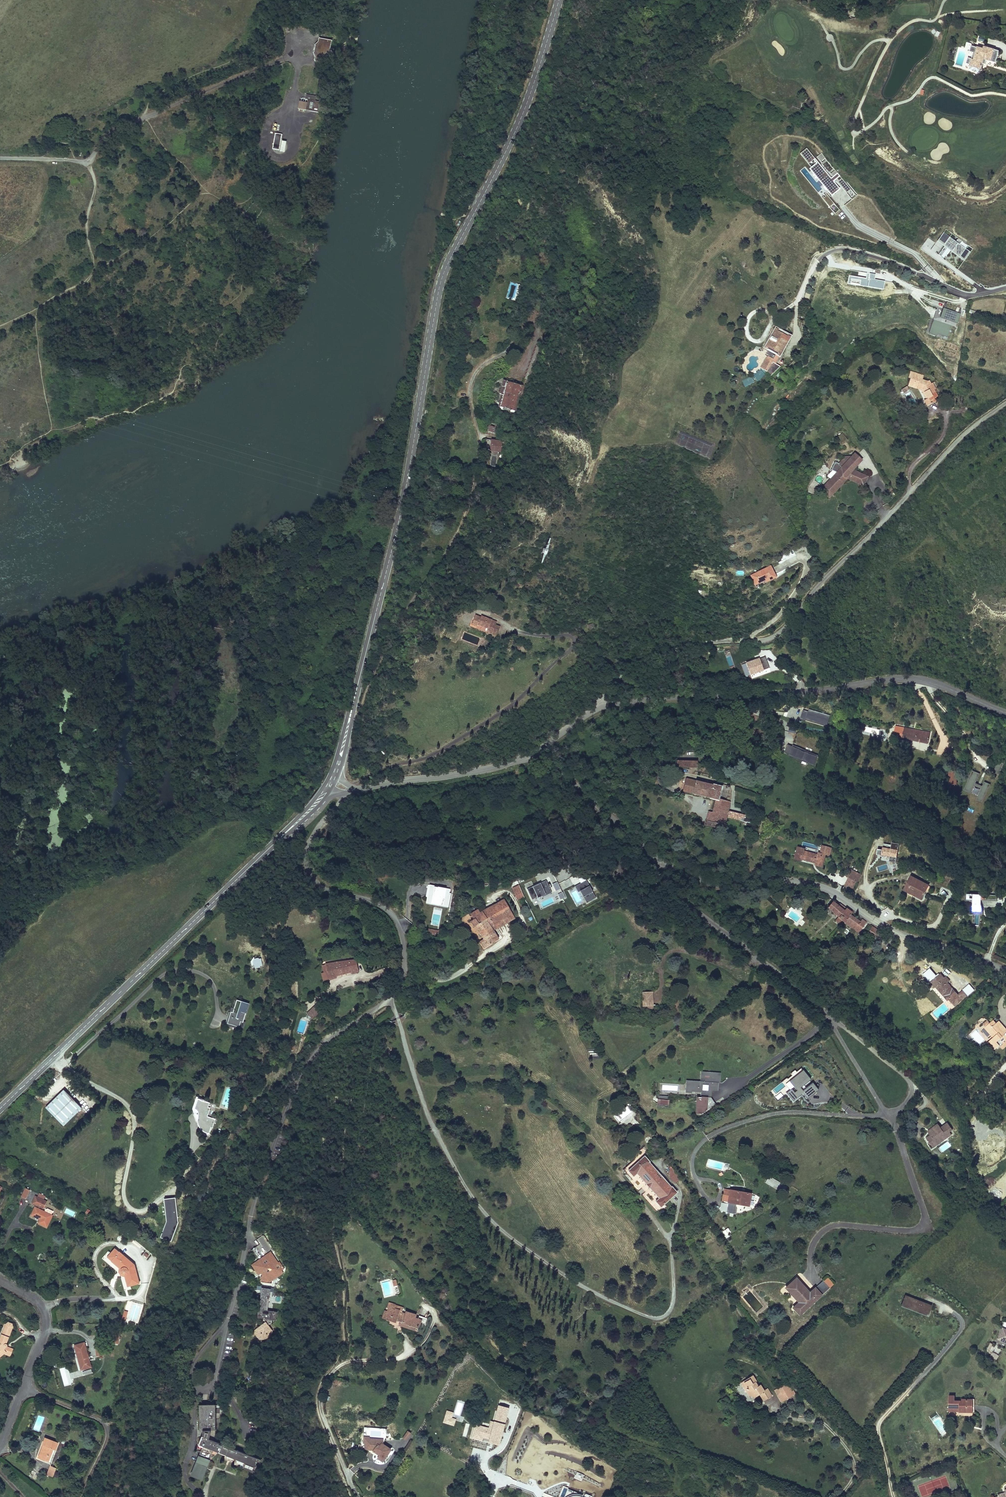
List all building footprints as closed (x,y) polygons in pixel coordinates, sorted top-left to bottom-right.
[(331,42),(319,39),(318,43),(315,45),(316,46),(314,52),(314,53),(315,58),(315,60),(327,63),(328,56),(330,48),(331,42)] [(982,65),(984,61),(987,62),(996,64),(999,53),(984,49),(983,51),(971,48),(970,53),(973,54),(971,60),(968,59),(966,65),(969,66),(969,67),(968,71),(979,74),(980,70),(981,70),(982,65)] [(317,96),(307,95),(307,99),(309,100),(308,103),(307,110),(319,112),(321,102),(316,101),(317,96)] [(307,110),(308,103),(300,101),(299,108),(307,110)] [(272,149),(285,151),(287,140),(282,139),(283,133),(275,132),(272,149)] [(806,147),(800,153),(808,163),(814,157),(806,147)] [(834,213),(839,209),(826,193),(821,197),(834,213)] [(948,250),(965,260),(972,248),(960,240),(959,243),(942,232),(936,243),(928,238),(921,249),(936,258),(938,255),(943,258),(948,250)] [(883,290),(885,276),(869,273),(866,287),(883,290)] [(955,326),(959,313),(937,305),(933,319),(955,326)] [(937,332),(947,336),(950,325),(932,319),(927,332),(936,335),(937,332)] [(520,413),(521,409),(518,409),(521,396),(523,396),(525,396),(526,395),(527,395),(529,389),(528,389),(528,388),(526,388),(526,387),(528,386),(528,384),(528,383),(543,343),(549,329),(542,326),(536,340),(522,377),(523,378),(523,380),(524,381),(524,382),(522,382),(521,383),(517,382),(518,379),(514,378),(513,381),(504,380),(501,392),(503,393),(502,400),(501,406),(502,406),(502,408),(507,409),(506,411),(511,413),(511,414),(516,416),(517,413),(520,413)] [(773,354),(782,338),(784,334),(769,326),(766,330),(769,331),(761,347),(762,347),(759,352),(763,354),(762,355),(768,357),(770,353),(773,354)] [(761,347),(769,331),(766,330),(758,346),(761,347)] [(770,361),(773,354),(770,353),(768,357),(762,355),(762,356),(770,361)] [(766,373),(775,363),(770,361),(762,356),(761,356),(755,366),(761,369),(766,373)] [(924,382),(922,379),(921,380),(915,378),(913,377),(914,373),(906,370),(904,377),(902,384),(914,388),(918,398),(917,399),(920,405),(929,400),(928,396),(930,395),(926,387),(924,382)] [(488,430),(499,432),(501,420),(491,418),(488,430)] [(842,445),(848,439),(842,433),(836,439),(842,445)] [(501,439),(492,439),(491,449),(501,450),(501,448),(506,448),(506,444),(501,444),(501,439)] [(838,489),(849,477),(850,478),(867,486),(871,477),(856,470),(865,460),(858,454),(855,457),(848,457),(842,464),(838,462),(834,470),(840,473),(831,483),(838,489)] [(833,498),(850,478),(849,477),(838,489),(831,497),(833,498)] [(831,497),(838,489),(831,483),(824,490),(831,497)] [(770,566),(752,575),(756,584),(764,580),(764,579),(765,579),(767,581),(775,577),(770,566)] [(496,622),(480,615),(480,617),(474,615),(471,625),(477,627),(477,625),(487,629),(486,631),(492,633),(491,635),(496,636),(499,627),(495,625),(496,622)] [(749,673),(768,668),(768,666),(771,665),(770,661),(766,662),(765,657),(746,662),(749,673)] [(929,743),(931,733),(896,726),(895,731),(899,732),(898,737),(929,743)] [(792,745),(788,755),(814,765),(818,754),(792,745)] [(678,766),(699,768),(700,762),(700,761),(678,760),(678,766)] [(976,799),(983,802),(990,783),(984,781),(982,785),(976,783),(979,772),(971,769),(964,790),(977,795),(976,799)] [(710,812),(707,824),(724,828),(731,800),(720,797),(723,786),(714,784),(713,785),(697,780),(697,781),(687,779),(684,790),(694,793),(693,794),(709,798),(716,800),(713,812),(710,812)] [(754,821),(755,817),(730,811),(729,817),(743,820),(744,818),(754,821)] [(891,842),(890,847),(882,846),(882,849),(877,848),(876,854),(889,856),(889,861),(896,862),(898,843),(891,842)] [(821,858),(808,853),(809,851),(802,848),(798,861),(804,863),(805,861),(818,866),(818,868),(825,870),(829,858),(833,859),(835,852),(826,849),(824,856),(822,855),(821,858)] [(574,886),(584,880),(581,875),(571,881),(574,886)] [(857,887),(861,879),(851,875),(847,882),(849,883),(856,887),(857,887)] [(548,879),(526,887),(531,899),(560,889),(557,881),(550,884),(548,879)] [(910,892),(916,881),(912,879),(904,892),(915,899),(917,896),(910,892)] [(587,880),(575,885),(583,904),(595,898),(587,880)] [(930,890),(916,881),(910,892),(917,896),(915,899),(923,903),(930,890)] [(852,895),(856,887),(849,883),(845,891),(852,895)] [(429,884),(425,903),(448,907),(452,888),(429,884)] [(519,885),(512,888),(517,900),(524,897),(519,885)] [(998,899),(968,897),(967,903),(974,903),(973,914),(976,914),(980,914),(980,913),(983,912),(981,908),(982,904),(997,905),(998,899)] [(502,900),(501,901),(478,914),(476,911),(468,915),(471,921),(467,923),(471,930),(474,928),(481,940),(477,943),(481,949),(496,941),(491,932),(489,928),(502,921),(504,924),(513,919),(502,900)] [(839,906),(834,901),(828,908),(839,918),(842,921),(839,924),(842,927),(846,923),(860,933),(867,924),(863,920),(861,922),(852,916),(854,914),(848,909),(846,911),(839,906)] [(502,921),(489,928),(491,932),(504,924),(502,921)] [(877,930),(871,927),(867,934),(873,938),(877,930)] [(813,948),(802,956),(806,960),(816,952),(813,948)] [(355,962),(325,968),(326,973),(327,982),(336,980),(335,977),(350,974),(351,976),(357,975),(355,962)] [(327,982),(326,973),(318,975),(320,983),(327,982)] [(959,997),(946,982),(947,981),(944,978),(941,974),(934,980),(937,984),(937,985),(948,998),(949,997),(953,1001),(959,997)] [(653,1000),(652,992),(642,992),(643,1003),(648,1003),(648,1005),(654,1005),(654,1000),(653,1000)] [(242,1029),(250,1003),(237,999),(234,1008),(231,1007),(227,1020),(213,1016),(211,1025),(222,1028),(223,1024),(242,1029)] [(312,1010),(317,1017),(325,1010),(320,1004),(312,1010)] [(308,1013),(314,1020),(317,1017),(312,1010),(308,1013)] [(1005,1029),(1003,1031),(997,1024),(996,1025),(993,1022),(991,1024),(987,1028),(985,1029),(994,1038),(990,1042),(993,1045),(992,1046),(996,1050),(1000,1046),(1003,1050),(1005,1047),(1005,1030),(1005,1029)] [(999,1022),(997,1024),(1003,1031),(1005,1029),(999,1022)] [(718,1080),(719,1070),(702,1069),(702,1075),(701,1075),(701,1079),(701,1080),(694,1079),(694,1080),(688,1080),(687,1088),(690,1088),(701,1089),(700,1094),(701,1094),(701,1095),(698,1095),(697,1111),(701,1111),(715,1101),(711,1095),(711,1090),(709,1090),(709,1087),(711,1088),(717,1088),(718,1080)] [(810,1082),(803,1072),(789,1083),(796,1092),(794,1094),(791,1090),(786,1094),(793,1102),(802,1095),(806,1101),(818,1092),(813,1085),(803,1092),(800,1089),(810,1082)] [(690,1088),(687,1088),(688,1080),(694,1080),(694,1079),(701,1080),(701,1079),(686,1078),(685,1090),(689,1090),(690,1088)] [(80,1109),(63,1091),(46,1108),(63,1125),(80,1109)] [(208,1120),(210,1111),(208,1111),(209,1106),(206,1105),(207,1102),(202,1101),(202,1103),(197,1102),(195,1111),(197,1112),(198,1118),(200,1118),(198,1126),(201,1127),(200,1132),(204,1133),(204,1135),(210,1137),(211,1129),(213,1129),(215,1121),(208,1120)] [(929,1134),(924,1136),(932,1148),(952,1134),(951,1127),(946,1121),(940,1126),(938,1122),(926,1129),(929,1134)] [(671,1187),(649,1163),(649,1162),(644,1156),(628,1170),(633,1176),(637,1173),(660,1198),(655,1201),(661,1207),(677,1192),(672,1186),(671,1187)] [(769,1175),(764,1182),(781,1193),(786,1186),(769,1175)] [(722,1200),(747,1204),(749,1193),(730,1189),(729,1193),(723,1192),(722,1200)] [(197,1199),(203,1203),(208,1194),(202,1191),(197,1199)] [(44,1199),(45,1196),(37,1192),(32,1204),(43,1209),(47,1200),(44,1199)] [(164,1198),(166,1221),(160,1237),(172,1242),(179,1222),(176,1197),(164,1198)] [(54,1218),(38,1210),(34,1218),(41,1222),(41,1221),(43,1222),(41,1226),(48,1230),(54,1218)] [(270,1257),(263,1246),(254,1252),(261,1263),(256,1266),(260,1272),(258,1273),(261,1277),(263,1275),(264,1278),(262,1279),(262,1284),(263,1284),(265,1285),(270,1285),(272,1284),(272,1281),(275,1282),(285,1276),(284,1274),(286,1273),(281,1265),(280,1266),(279,1266),(278,1265),(276,1264),(277,1261),(275,1261),(272,1256),(270,1257)] [(141,1286),(136,1267),(120,1254),(120,1255),(115,1251),(112,1255),(109,1253),(102,1261),(121,1277),(125,1293),(132,1291),(132,1288),(141,1286)] [(272,1284),(270,1285),(271,1286),(286,1276),(285,1276),(275,1282),(272,1281),(272,1284)] [(823,1279),(809,1292),(796,1278),(786,1288),(798,1302),(793,1307),(800,1315),(834,1283),(827,1276),(823,1279)] [(265,1285),(263,1284),(263,1289),(258,1319),(264,1320),(267,1324),(254,1333),(260,1342),(272,1340),(273,1333),(269,1326),(276,1322),(278,1322),(279,1314),(269,1312),(273,1291),(266,1290),(266,1288),(265,1285)] [(905,1297),(901,1307),(928,1318),(932,1308),(905,1297)] [(418,1316),(419,1315),(409,1311),(408,1314),(405,1312),(407,1308),(399,1305),(397,1309),(393,1308),(392,1312),(391,1311),(389,1317),(399,1321),(400,1319),(403,1320),(402,1322),(405,1323),(412,1326),(411,1328),(418,1330),(419,1327),(422,1321),(423,1317),(418,1316)] [(399,1321),(389,1317),(391,1311),(388,1310),(385,1319),(398,1323),(399,1321)] [(0,1342),(0,1360),(5,1356),(11,1358),(12,1353),(5,1351),(6,1348),(7,1348),(8,1347),(8,1346),(8,1344),(14,1328),(13,1325),(9,1324),(7,1326),(6,1326),(4,1329),(5,1330),(0,1342)] [(86,1345),(76,1348),(82,1371),(92,1369),(86,1345)] [(96,1357),(105,1355),(103,1346),(95,1347),(96,1357)] [(59,1368),(64,1386),(73,1384),(68,1366),(59,1368)] [(740,1384),(749,1396),(751,1395),(754,1398),(760,1394),(764,1400),(773,1394),(768,1387),(764,1389),(760,1383),(758,1384),(752,1375),(740,1384)] [(797,1391),(789,1379),(775,1388),(783,1400),(797,1391)] [(955,1394),(950,1394),(949,1414),(973,1414),(974,1400),(968,1400),(968,1398),(963,1398),(963,1399),(955,1399),(955,1394)] [(255,1457),(209,1439),(210,1438),(211,1435),(211,1433),(212,1431),(212,1429),(212,1403),(211,1403),(211,1401),(204,1400),(204,1403),(196,1403),(196,1427),(199,1428),(199,1434),(195,1442),(199,1443),(189,1472),(199,1477),(210,1448),(233,1458),(241,1461),(251,1465),(255,1457)] [(474,1423),(470,1438),(500,1445),(509,1407),(498,1404),(494,1421),(491,1420),(489,1427),(474,1423)] [(408,1440),(411,1432),(406,1430),(403,1438),(408,1440)] [(392,1450),(383,1443),(383,1439),(370,1438),(369,1443),(366,1443),(365,1447),(373,1448),(373,1447),(375,1449),(374,1450),(380,1455),(380,1456),(385,1460),(392,1450)] [(48,1465),(54,1466),(61,1446),(48,1442),(46,1448),(49,1449),(44,1461),(49,1463),(48,1465)] [(241,1461),(233,1458),(237,1463),(245,1466),(241,1461)] [(56,1482),(59,1473),(54,1471),(50,1480),(56,1482)] [(592,1496),(583,1493),(583,1494),(563,1487),(559,1496),(591,1496),(592,1496)]
